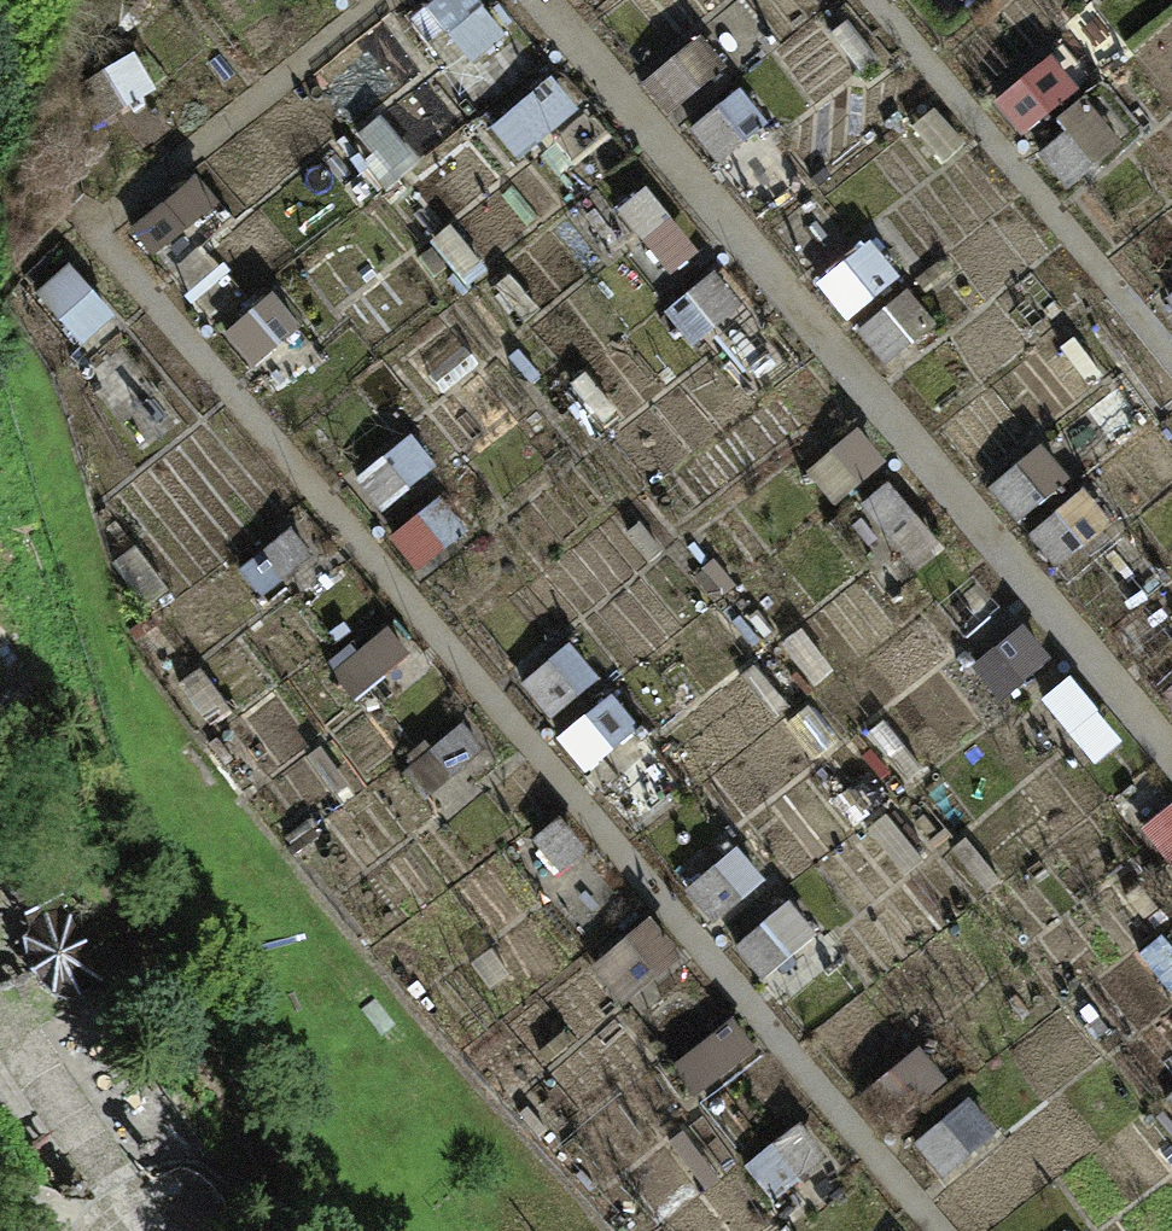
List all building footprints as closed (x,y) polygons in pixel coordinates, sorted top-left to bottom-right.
[(436,1),(484,59),(515,34),(487,0),(438,0),(436,1)] [(698,38),(667,77),(693,98),(725,59),(698,38)] [(1068,54),(999,89),(1022,133),(1090,99),(1068,54)] [(494,129),(527,161),(583,101),(549,70),(494,129)] [(1064,121),(1102,168),(1130,145),(1093,99),(1064,121)] [(700,121),(721,159),(759,138),(738,101),(700,121)] [(664,186),(627,207),(670,282),(707,261),(664,186)] [(859,322),(908,276),(873,238),(823,283),(859,322)] [(910,285),(863,323),(895,361),(942,323),(910,285)] [(276,301),(235,335),(261,365),(302,331),(276,301)] [(845,501),(892,462),(866,430),(819,468),(845,501)] [(366,473),(383,503),(438,470),(421,441),(366,473)] [(900,480),(870,500),(919,573),(949,552),(900,480)] [(425,571),(474,531),(446,497),(397,536),(425,571)] [(1008,699),(1057,660),(1028,624),(979,662),(1008,699)] [(559,715),(603,680),(575,644),(531,678),(559,715)] [(565,724),(585,766),(645,738),(626,696),(565,724)] [(468,722),(417,760),(439,789),(490,751),(468,722)] [(1155,825),(1171,845),(1171,811),(1155,825)] [(568,817),(531,844),(557,879),(594,852),(568,817)] [(0,836),(0,884),(21,925),(12,942),(21,975),(46,994),(71,995),(102,979),(22,824),(0,836)] [(726,919),(772,880),(744,846),(698,886),(726,919)] [(771,974),(824,936),(798,900),(745,939),(771,974)] [(658,914),(599,956),(631,1002),(691,960),(658,914)] [(741,1017),(678,1063),(703,1096),(765,1050),(741,1017)] [(753,1159),(777,1198),(836,1162),(812,1123),(753,1159)] [(618,1195),(661,1230),(748,1230),(709,1198),(732,1169),(677,1124),(618,1195)]
